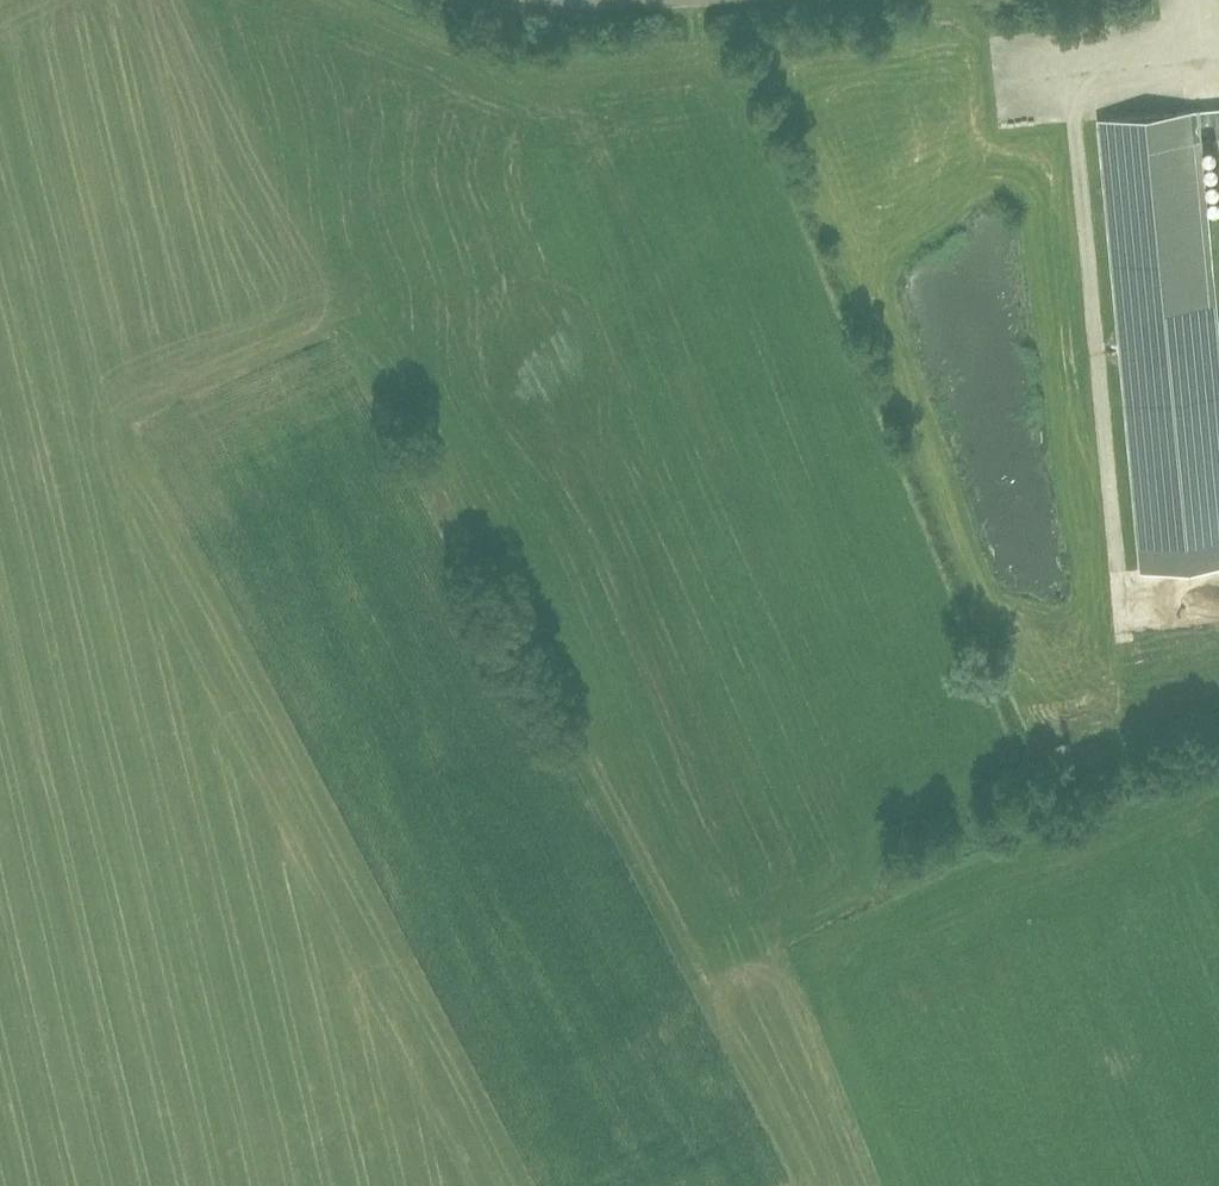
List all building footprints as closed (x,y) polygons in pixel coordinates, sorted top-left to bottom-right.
[(1100,119),(1143,570),(1218,562),(1218,342),(1200,138),(1218,136),(1218,108),(1100,119)]
